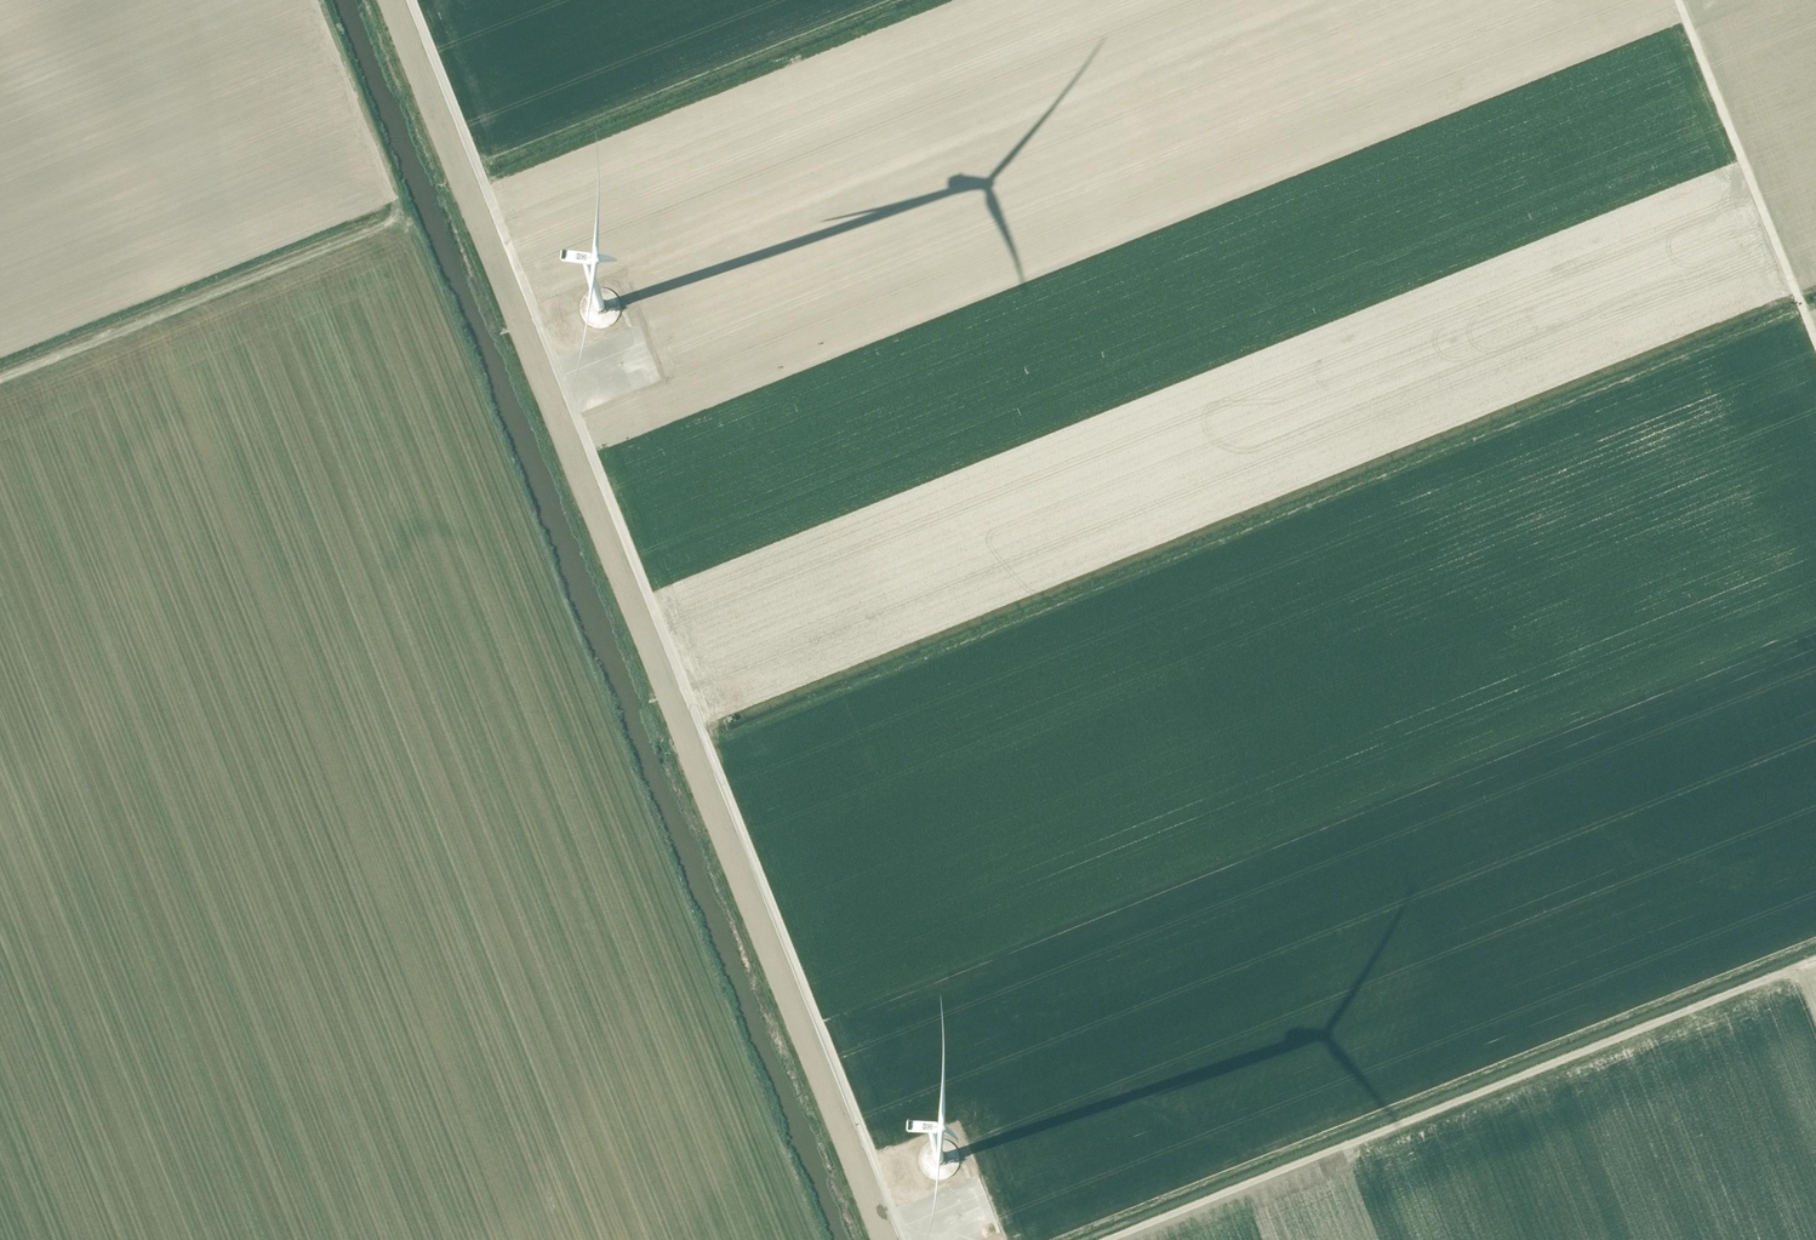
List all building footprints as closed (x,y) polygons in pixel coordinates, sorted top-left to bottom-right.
[(600,301),(599,301),(598,301),(597,301),(597,302),(596,302),(595,303),(594,304),(594,305),(593,305),(593,306),(593,307),(593,308),(593,309),(593,310),(594,310),(594,311),(594,312),(595,312),(595,313),(596,313),(597,314),(598,314),(599,314),(600,314),(601,314),(602,314),(603,314),(603,313),(604,313),(604,312),(605,312),(605,311),(606,310),(606,309),(606,308),(606,307),(606,306),(606,305),(605,304),(605,303),(604,303),(604,302),(603,302),(602,301),(601,301),(600,301)] [(940,1154),(939,1154),(938,1154),(937,1154),(936,1155),(935,1155),(935,1156),(934,1156),(934,1157),(933,1157),(933,1158),(933,1159),(933,1160),(933,1161),(933,1162),(933,1163),(933,1164),(934,1165),(935,1166),(936,1166),(936,1167),(937,1167),(938,1167),(939,1168),(940,1168),(941,1167),(942,1167),(943,1167),(943,1166),(944,1166),(945,1165),(945,1164),(946,1164),(946,1163),(946,1162),(946,1161),(946,1160),(946,1159),(946,1158),(945,1157),(945,1156),(944,1156),(944,1155),(943,1155),(942,1154),(941,1154),(940,1154)]
